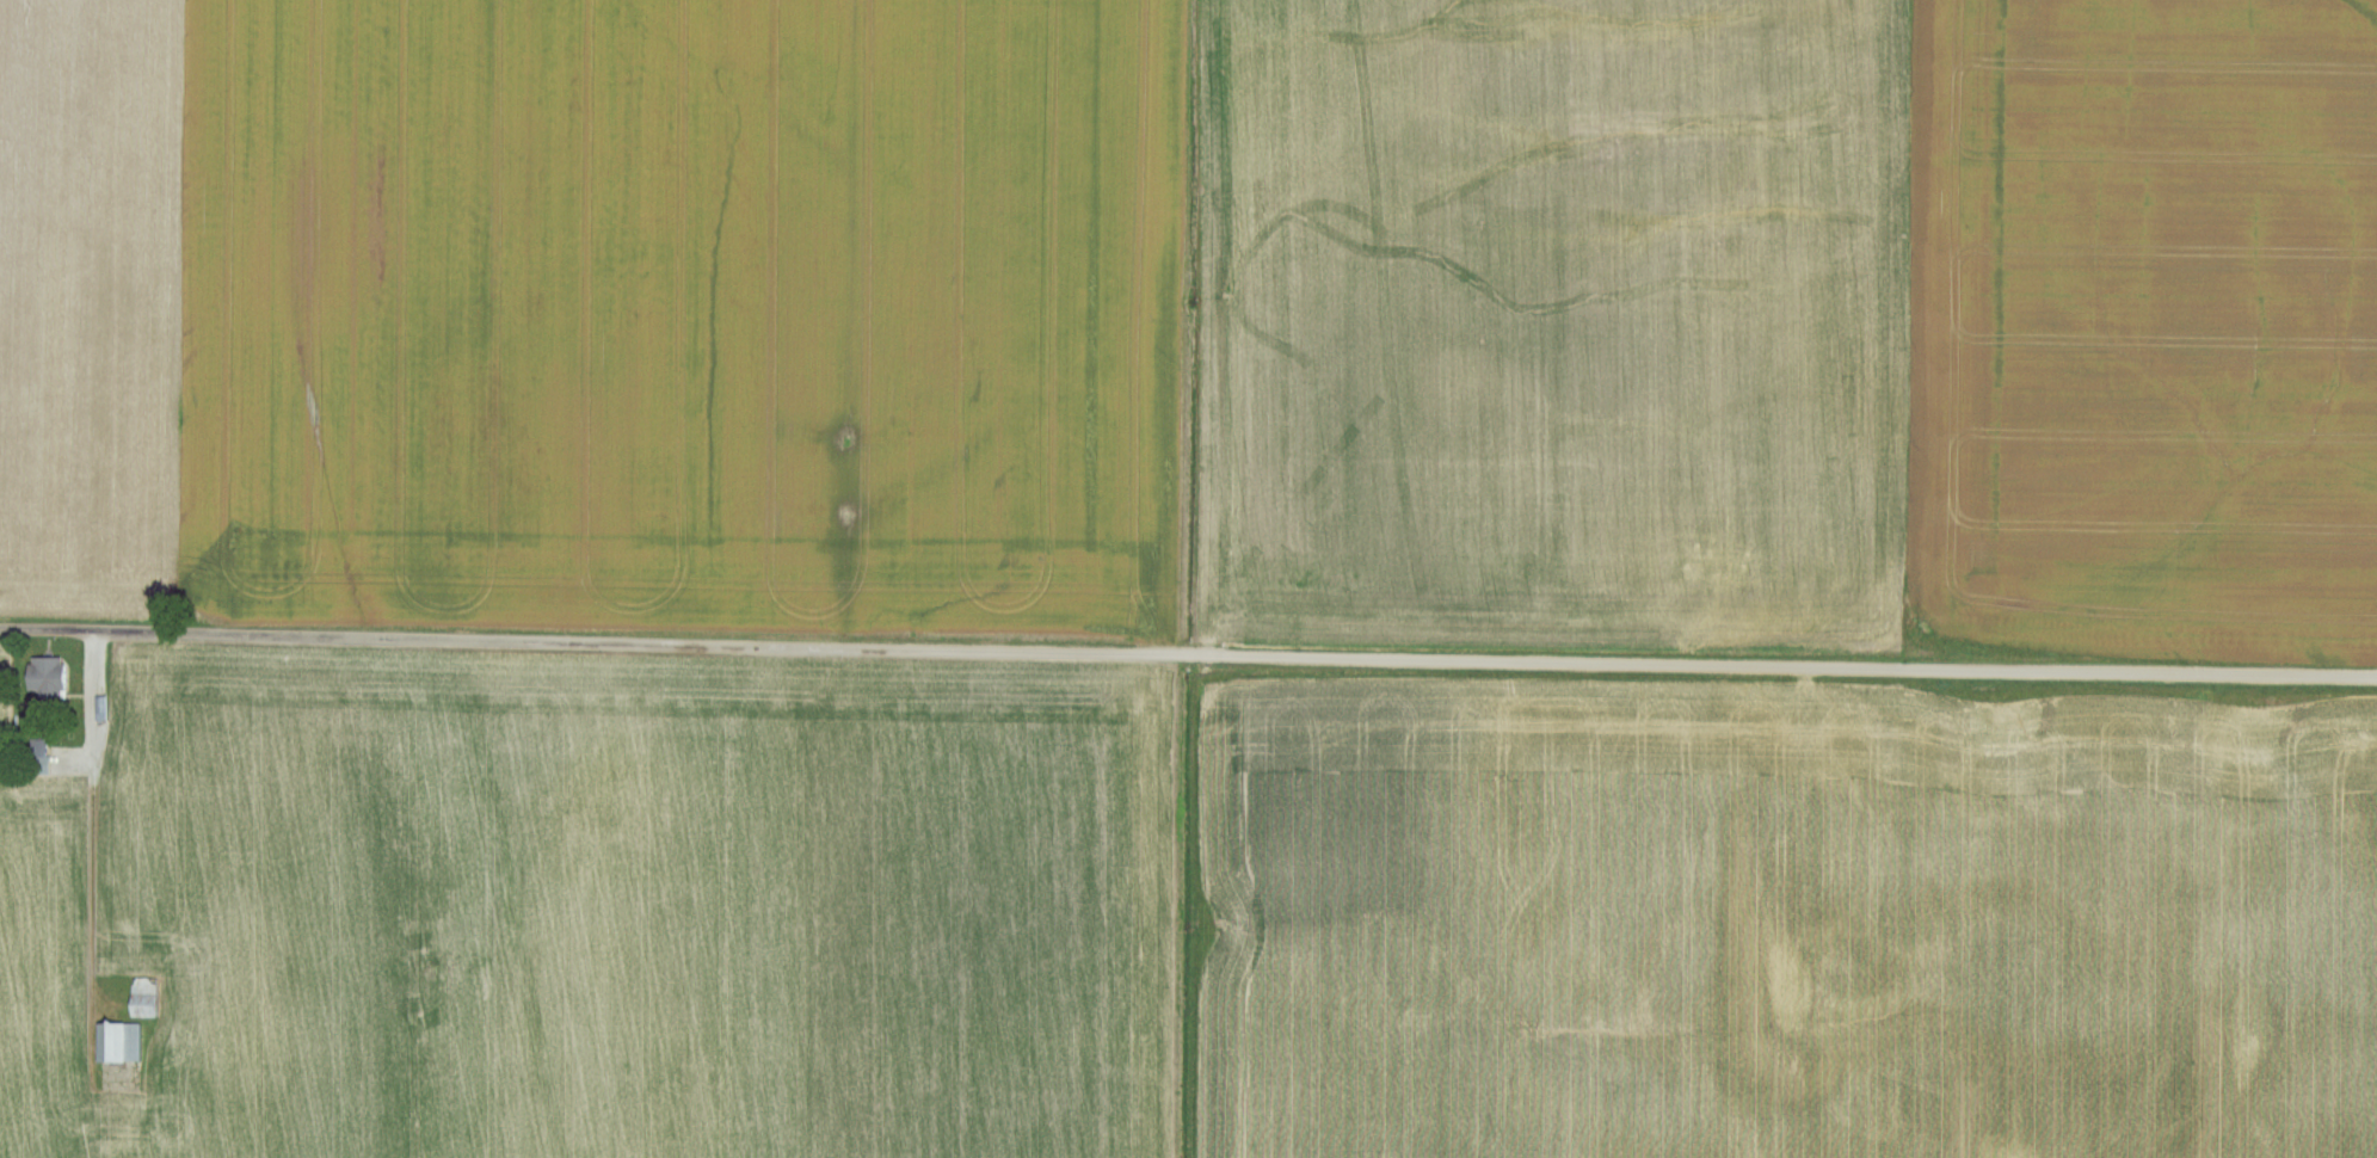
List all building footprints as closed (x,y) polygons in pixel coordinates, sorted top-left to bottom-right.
[(35,657),(36,702),(71,702),(71,657),(35,657)] [(137,1018),(162,1018),(162,978),(137,978),(137,1018)] [(104,1060),(142,1060),(142,1035),(144,1035),(144,1025),(104,1024),(104,1060)]
